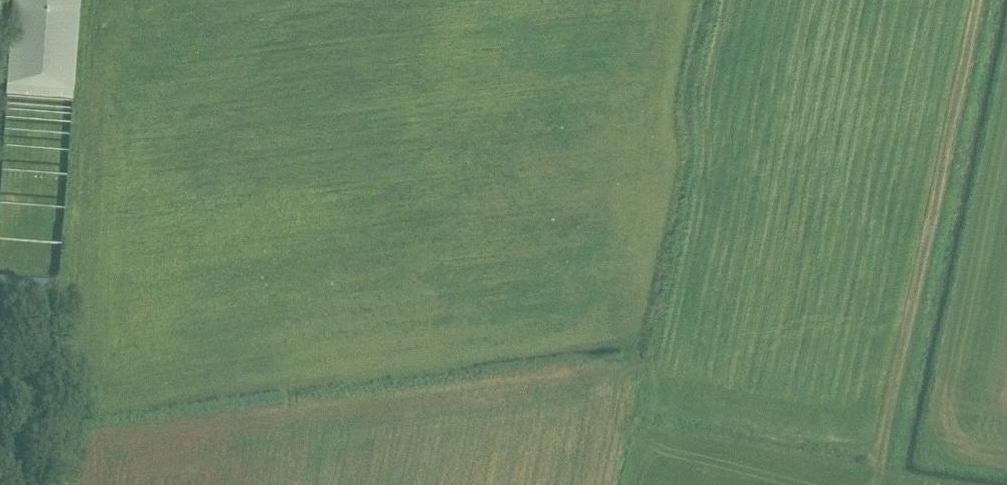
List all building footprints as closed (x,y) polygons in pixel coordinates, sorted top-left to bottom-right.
[(72,95),(79,0),(13,0),(7,91),(72,95)]
